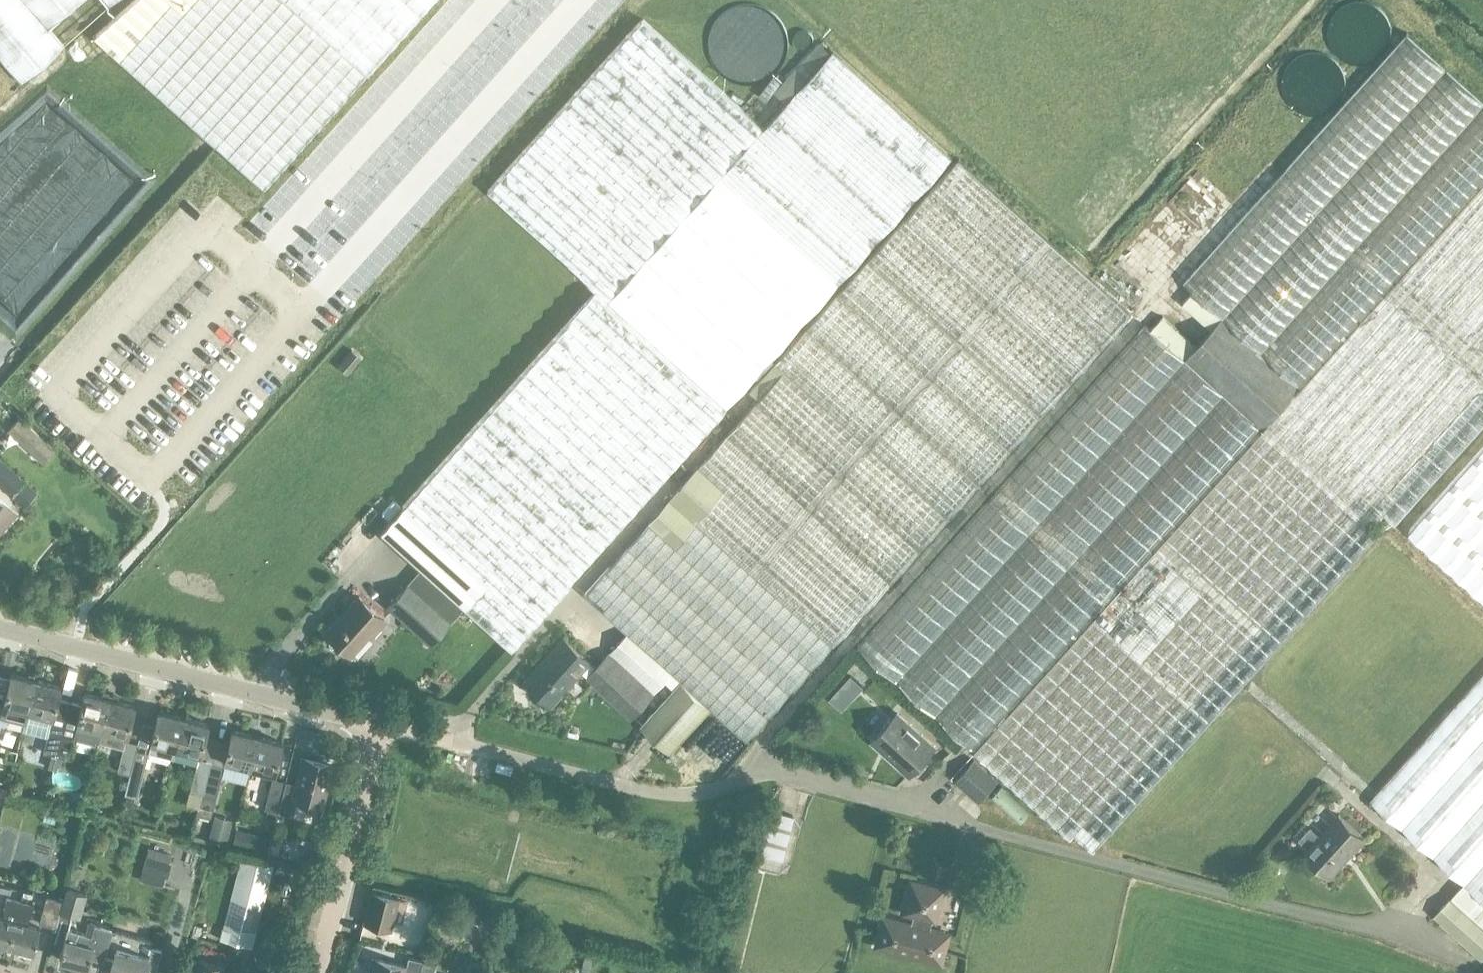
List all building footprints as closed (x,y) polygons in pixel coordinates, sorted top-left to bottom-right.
[(22,82),(64,44),(48,26),(78,0),(0,0),(0,57),(22,82)] [(94,36),(118,57),(214,144),(263,187),(419,13),(430,0),(135,0),(94,36)] [(769,8),(759,4),(744,3),(726,10),(715,21),(709,34),(709,50),(714,64),(724,74),(737,81),(752,83),(770,77),(783,65),(789,48),(787,31),(779,17),(769,8)] [(634,12),(480,185),(608,300),(763,128),(634,12)] [(1184,281),(1222,315),(1185,357),(1372,524),(1384,511),(1396,521),(1482,424),(1482,100),(1407,32),(1392,48),(1330,117),(1280,173),(1184,281)] [(392,542),(420,568),(407,582),(408,583),(388,605),(429,642),(449,619),(451,621),(463,607),(510,650),(953,157),(834,50),(832,52),(820,40),(774,91),(786,102),(763,128),(608,300),(392,542)] [(784,369),(698,465),(730,494),(701,525),(833,644),(1041,413),(1132,313),(1085,270),(959,157),(868,258),(775,361),(784,369)] [(1147,323),(859,645),(1084,848),(1092,847),(1377,529),(1372,524),(1185,357),(1147,323)] [(337,366),(348,374),(361,357),(351,349),(337,366)] [(20,416),(9,428),(45,462),(56,450),(20,416)] [(1409,529),(1482,596),(1482,447),(1409,529)] [(10,497),(26,479),(0,456),(0,487),(10,497)] [(698,465),(584,593),(628,632),(672,673),(681,680),(712,708),(747,740),(752,735),(833,644),(701,525),(730,494),(698,465)] [(17,512),(0,497),(0,530),(0,531),(17,512)] [(371,634),(386,618),(360,595),(328,630),(351,651),(369,632),(371,634)] [(632,717),(654,693),(672,673),(628,632),(609,652),(596,667),(564,637),(525,680),(550,703),(580,670),(632,717)] [(7,688),(0,686),(0,724),(6,725),(7,718),(24,722),(36,679),(11,673),(7,688)] [(1371,799),(1428,850),(1464,882),(1482,899),(1482,674),(1371,799)] [(843,708),(863,685),(852,675),(831,697),(843,708)] [(61,686),(36,679),(24,722),(23,730),(47,736),(43,751),(51,753),(48,767),(53,768),(70,699),(59,696),(61,686)] [(671,753),(712,708),(681,680),(640,725),(671,753)] [(85,692),(82,702),(70,699),(53,768),(62,770),(65,757),(69,758),(75,736),(99,742),(110,698),(85,692)] [(135,705),(110,698),(99,742),(123,747),(117,770),(130,773),(138,742),(126,739),(126,736),(127,736),(135,705)] [(176,748),(184,717),(159,710),(150,746),(138,742),(130,773),(119,818),(129,820),(135,796),(138,797),(143,777),(149,751),(175,758),(176,754),(177,748),(176,748)] [(933,748),(920,737),(895,714),(874,737),(912,771),(933,748)] [(185,717),(184,717),(176,748),(177,748),(176,754),(184,757),(186,750),(200,754),(208,723),(185,717)] [(225,760),(250,766),(258,735),(233,729),(225,760)] [(282,742),(258,735),(250,766),(275,772),(282,742)] [(191,789),(203,792),(211,761),(198,758),(191,789)] [(297,783),(286,780),(278,812),(292,815),(297,798),(321,804),(331,765),(303,758),(297,783)] [(974,759),(956,780),(980,802),(999,780),(974,759)] [(211,761),(203,792),(200,806),(213,809),(217,796),(224,765),(211,761)] [(277,811),(286,780),(272,777),(264,808),(277,811)] [(228,840),(234,815),(216,810),(209,835),(228,840)] [(765,834),(760,853),(779,858),(790,814),(777,811),(776,815),(767,813),(762,833),(765,834)] [(1338,813),(1320,833),(1311,825),(1299,838),(1308,847),(1304,851),(1331,876),(1365,837),(1338,813)] [(268,844),(269,831),(238,830),(238,843),(268,844)] [(149,843),(140,875),(165,881),(173,849),(149,843)] [(219,938),(252,947),(274,864),(241,855),(219,938)] [(941,964),(948,935),(930,930),(933,919),(935,920),(943,890),(913,882),(905,912),(914,915),(911,925),(885,918),(877,947),(941,964)] [(1464,882),(1450,896),(1452,898),(1436,916),(1482,958),(1482,899),(1464,882)] [(80,917),(86,892),(68,887),(61,912),(80,917)] [(371,889),(363,918),(363,922),(391,930),(400,896),(371,889)] [(55,927),(62,900),(47,896),(40,923),(55,927)] [(9,946),(20,901),(6,898),(3,910),(5,910),(3,918),(0,917),(0,944),(9,946)] [(20,901),(9,946),(34,953),(41,928),(27,924),(29,916),(31,917),(34,905),(20,901)] [(100,924),(100,923),(90,921),(87,932),(67,927),(60,959),(89,967),(92,955),(104,958),(112,927),(100,924)] [(153,946),(154,941),(114,930),(110,947),(117,948),(110,972),(114,972),(146,972),(148,962),(158,964),(162,949),(153,946)] [(424,960),(422,960),(418,972),(431,972),(434,963),(435,964),(437,956),(425,953),(424,960)] [(422,960),(408,956),(406,966),(373,957),(369,972),(418,972),(422,960)] [(225,966),(199,959),(195,972),(223,972),(225,966)]
